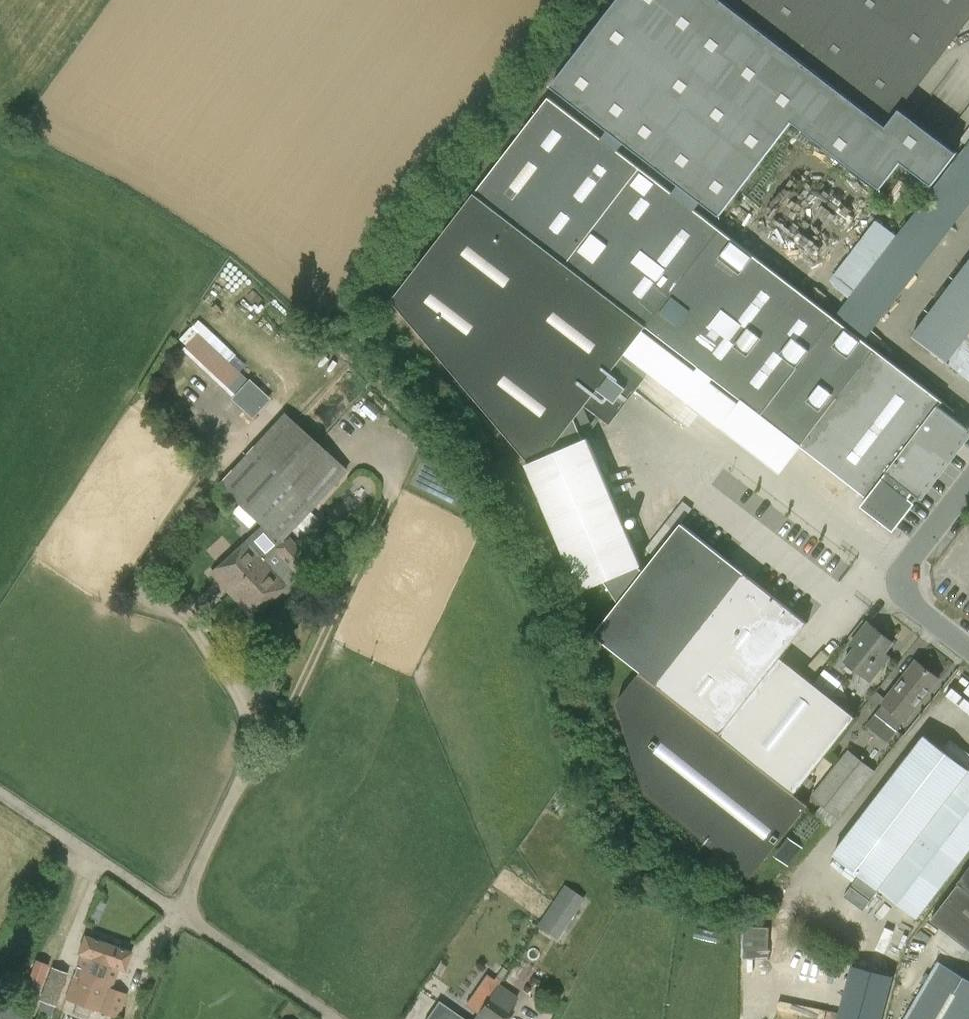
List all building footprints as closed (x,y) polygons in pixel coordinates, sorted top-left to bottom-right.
[(957,150),(902,108),(968,20),(968,0),(618,0),(552,85),(720,215),(795,117),(883,185),(901,162),(931,185),(957,150)] [(548,98),(392,299),(531,462),(528,466),(582,590),(642,565),(589,436),(582,440),(574,419),(625,352),(691,403),(711,377),(872,500),(866,508),(892,528),(915,498),(968,427),(968,424),(718,231),(719,230),(548,98)] [(866,335),(968,199),(968,146),(948,173),(838,314),(866,335)] [(968,377),(968,262),(912,336),(947,361),(968,377)] [(253,416),(266,402),(196,337),(183,351),(253,416)] [(375,421),(383,413),(370,401),(362,409),(375,421)] [(222,488),(280,541),(341,474),(284,421),(222,488)] [(662,807),(780,657),(807,622),(681,523),(593,635),(641,673),(617,702),(647,795),(662,807)] [(211,572),(229,592),(249,614),(290,576),(292,570),(305,558),(287,538),(283,541),(271,553),(253,534),(211,572)] [(869,681),(889,657),(884,653),(893,642),(868,623),(851,645),(855,648),(844,661),(869,681)] [(855,716),(780,657),(662,807),(751,878),(809,805),(795,793),(855,716)] [(875,714),(896,731),(904,721),(938,679),(916,661),(875,714)] [(816,681),(831,694),(840,683),(824,670),(816,681)] [(834,854),(878,888),(968,771),(924,736),(834,854)] [(848,751),(811,798),(836,818),(873,771),(848,751)] [(968,771),(878,888),(917,918),(968,850),(968,772),(968,771)] [(789,865),(802,846),(788,837),(775,855),(789,865)] [(968,948),(968,871),(959,884),(932,920),(968,948)] [(584,899),(565,887),(542,922),(561,934),(584,899)] [(124,970),(131,952),(84,936),(78,954),(82,955),(66,1000),(118,1018),(127,994),(110,989),(118,968),(124,970)] [(938,962),(904,1018),(968,1018),(968,980),(938,962)] [(445,967),(439,963),(433,973),(439,977),(445,967)] [(854,966),(840,1018),(882,1018),(893,977),(854,966)] [(51,971),(40,1003),(53,1008),(65,976),(51,971)] [(486,976),(479,987),(490,995),(490,994),(497,983),(500,980),(495,977),(493,980),(486,976)] [(490,995),(477,1013),(485,1018),(506,1018),(512,1010),(509,1008),(517,997),(497,983),(490,994),(490,995)] [(438,1001),(426,1018),(465,1018),(438,1001)] [(0,1002),(0,1018),(23,1018),(24,1018),(0,1002)]
